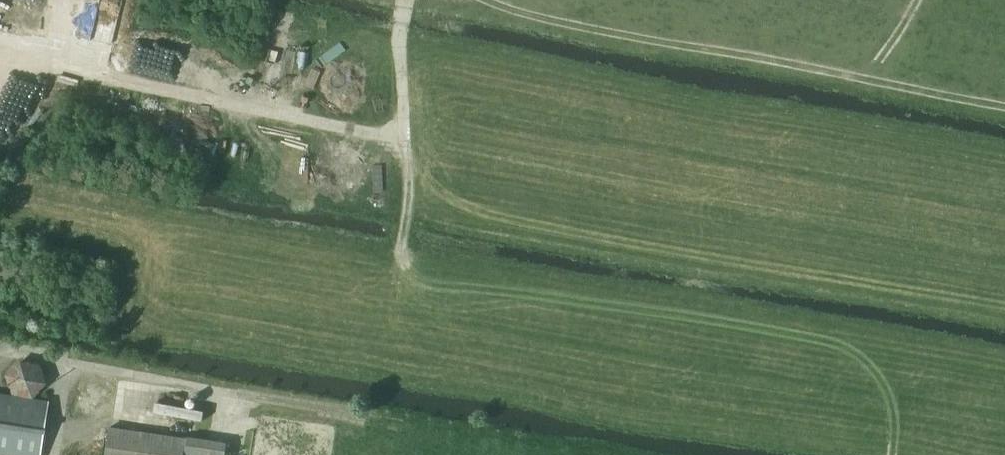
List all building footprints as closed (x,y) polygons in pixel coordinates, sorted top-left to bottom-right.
[(1,454),(40,454),(48,403),(32,400),(12,397),(0,395),(0,454),(1,454)] [(226,445),(200,441),(186,439),(186,438),(109,428),(105,454),(225,454),(226,445)]
